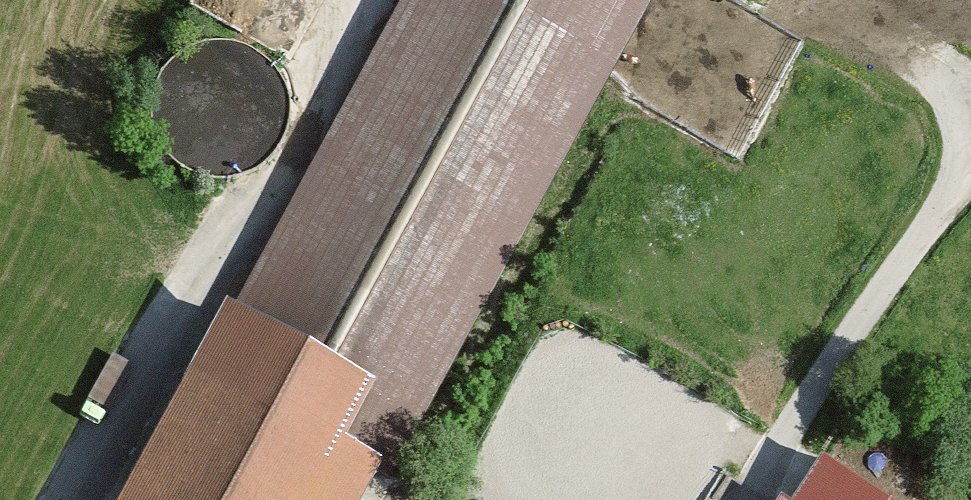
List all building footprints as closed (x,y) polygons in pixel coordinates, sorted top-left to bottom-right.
[(231,313),(364,383),(330,448),(371,470),(396,483),(652,0),(397,0),(231,313)] [(231,313),(132,499),(355,499),(371,470),(330,448),(364,383),(231,313)] [(818,448),(784,499),(898,499),(818,448)]
